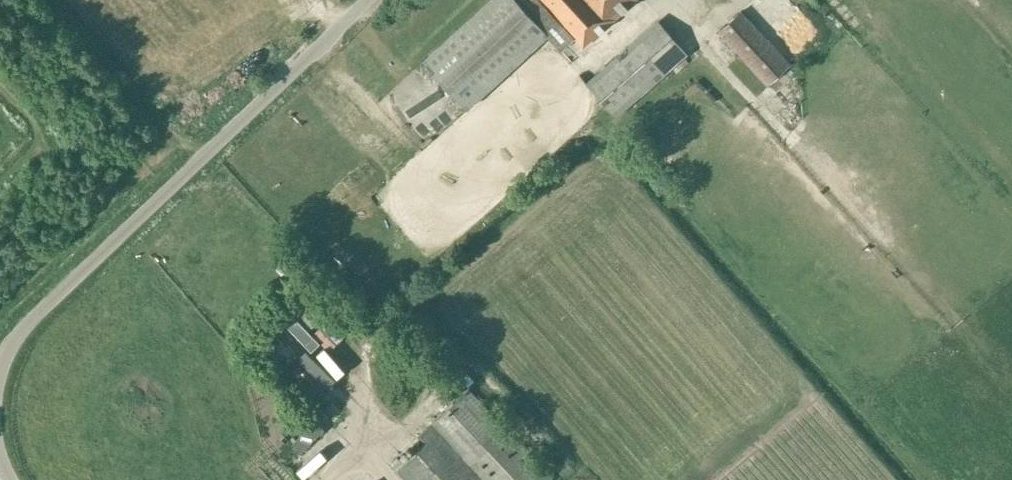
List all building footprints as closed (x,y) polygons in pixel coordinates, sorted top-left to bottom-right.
[(639,0),(494,0),(425,63),(469,111),(550,37),(561,49),(574,38),(585,49),(640,0),(639,0)] [(786,4),(779,12),(795,27),(777,46),(788,56),(814,29),(786,4)] [(767,85),(790,63),(741,9),(717,30),(767,85)] [(688,53),(683,48),(658,19),(586,82),(616,116),(667,71),(675,80),(687,70),(679,60),(688,53)] [(391,415),(421,393),(406,373),(389,386),(382,378),(370,387),(391,415)] [(504,429),(505,429),(468,388),(453,401),(455,403),(432,424),(484,479),(551,479),(504,429)] [(315,404),(306,412),(316,422),(325,414),(315,404)] [(299,448),(320,427),(312,418),(290,439),(299,448)] [(432,424),(418,436),(426,444),(397,471),(405,479),(484,479),(432,424)]
